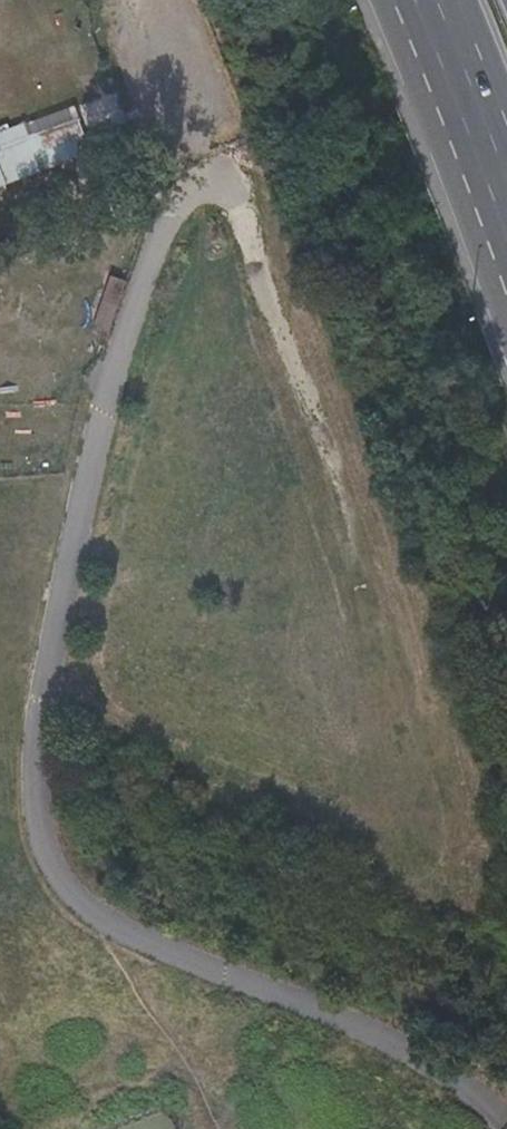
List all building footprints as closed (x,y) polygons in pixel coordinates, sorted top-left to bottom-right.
[(0,131),(0,187),(90,161),(84,140),(108,133),(99,102),(0,131)] [(86,319),(108,328),(128,282),(106,273),(86,319)]
